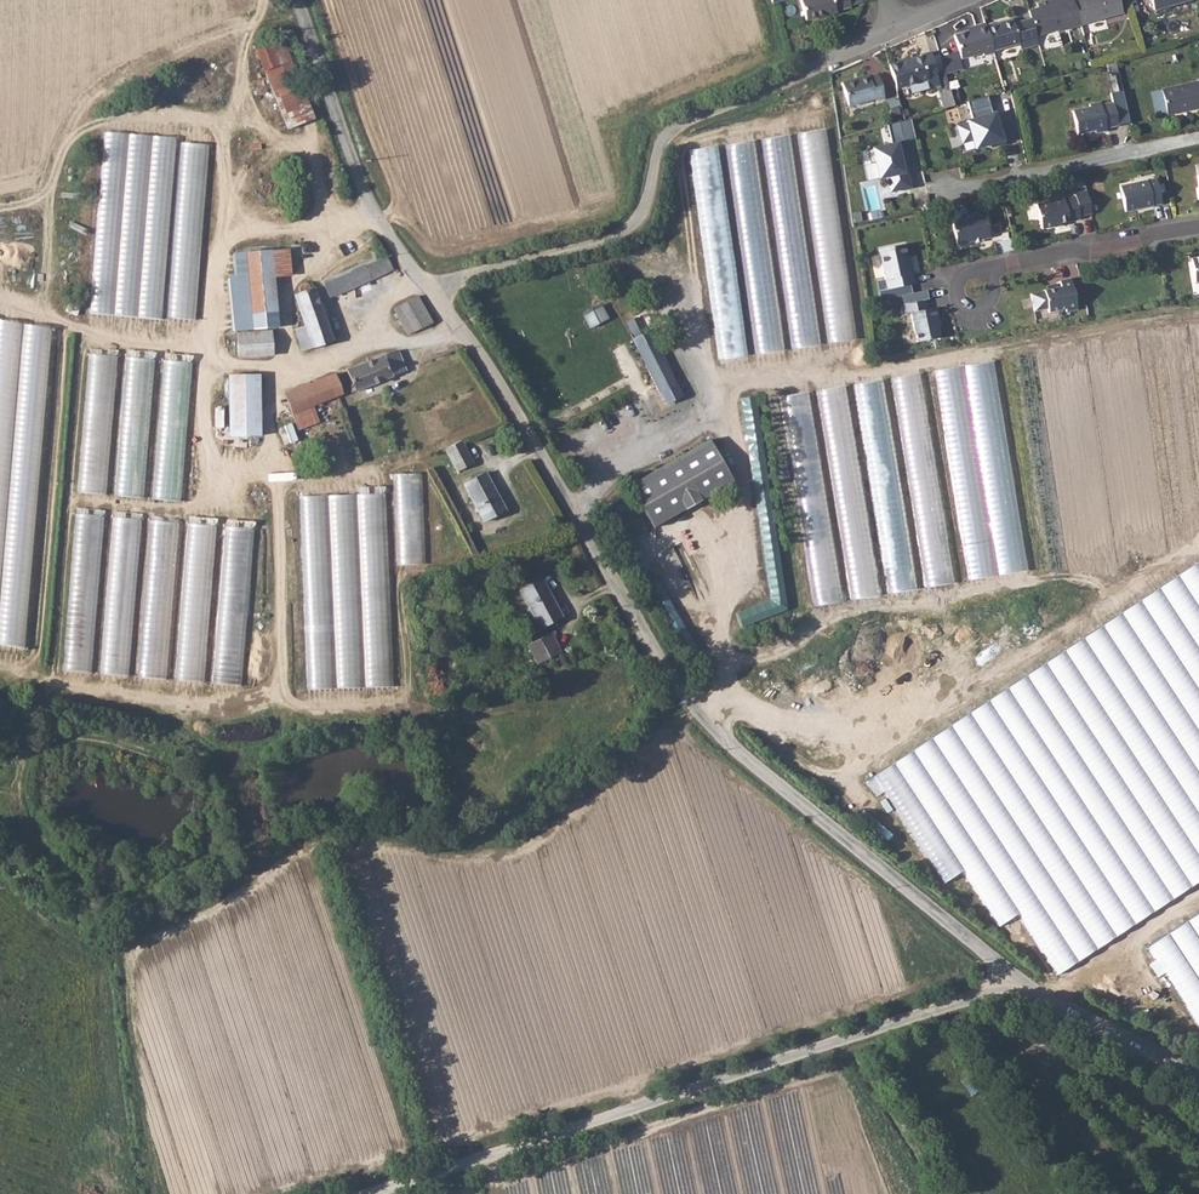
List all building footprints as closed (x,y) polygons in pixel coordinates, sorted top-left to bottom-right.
[(806,19),(836,11),(835,10),(850,5),(849,0),(800,0),(806,19)] [(1029,10),(1031,17),(1036,34),(1058,28),(1059,31),(1080,25),(1073,0),(1050,0),(1038,4),(1038,7),(1029,10)] [(1080,25),(1122,12),(1118,0),(1073,0),(1080,25)] [(1152,10),(1190,0),(1150,0),(1152,10)] [(995,22),(986,24),(993,49),(1019,42),(1021,49),(1039,44),(1036,34),(1031,17),(1013,23),(1012,18),(996,23),(995,22)] [(976,29),(968,31),(954,35),(961,58),(982,52),(983,55),(994,51),(993,49),(986,24),(985,22),(975,25),(976,29)] [(260,50),(285,128),(312,120),(293,60),(279,64),(273,46),(260,50)] [(958,49),(934,57),(937,68),(945,66),(947,73),(964,68),(958,49)] [(919,56),(889,65),(896,88),(927,79),(930,89),(939,86),(935,69),(931,57),(930,52),(919,55),(919,56)] [(1115,62),(1105,64),(1107,73),(1117,71),(1115,62)] [(868,74),(841,82),(848,105),(874,98),(875,99),(884,97),(877,73),(869,75),(868,74)] [(1161,90),(1166,114),(1198,107),(1198,81),(1161,90)] [(962,101),(957,87),(951,89),(956,103),(962,101)] [(950,88),(940,92),(944,107),(954,104),(950,88)] [(993,112),(988,95),(968,101),(973,118),(967,120),(968,122),(957,125),(962,141),(972,139),(975,147),(995,142),(996,144),(1003,142),(995,112),(993,112)] [(1128,122),(1123,99),(1112,102),(1117,125),(1128,122)] [(1090,107),(1072,111),(1078,134),(1095,130),(1095,132),(1106,130),(1105,127),(1117,125),(1112,102),(1100,104),(1100,102),(1089,104),(1090,107)] [(905,118),(887,124),(891,143),(866,148),(869,163),(875,162),(878,177),(886,175),(889,190),(909,186),(905,166),(902,167),(897,142),(915,138),(910,117),(905,118)] [(106,131),(91,313),(163,319),(178,137),(106,131)] [(168,317),(197,319),(211,138),(182,135),(168,317)] [(720,146),(695,148),(703,215),(718,213),(719,222),(703,223),(708,267),(712,267),(711,258),(732,256),(720,146)] [(829,343),(858,338),(832,158),(822,163),(826,194),(816,200),(807,196),(810,222),(790,212),(789,210),(792,231),(782,226),(789,211),(773,213),(777,239),(768,222),(769,231),(755,233),(757,237),(751,240),(742,241),(746,273),(754,256),(780,253),(784,280),(791,279),(797,282),(812,274),(787,278),(786,266),(817,261),(829,343)] [(1155,180),(1120,188),(1125,212),(1161,205),(1155,180)] [(1053,227),(1052,224),(1058,223),(1079,219),(1074,196),(1035,205),(1041,230),(1053,227)] [(955,244),(971,241),(979,239),(988,237),(982,211),(965,215),(966,219),(949,223),(955,244)] [(906,264),(905,260),(902,245),(878,250),(887,290),(913,284),(911,275),(913,275),(910,263),(906,264)] [(235,274),(229,275),(232,330),(280,327),(277,276),(293,275),(291,248),(234,251),(235,274)] [(390,269),(385,255),(323,283),(328,296),(390,269)] [(1190,259),(1194,283),(1198,282),(1198,257),(1190,259)] [(1053,288),(1045,290),(1042,291),(1042,293),(1029,296),(1033,313),(1046,310),(1047,314),(1064,310),(1065,314),(1076,311),(1069,279),(1064,280),(1058,282),(1059,287),(1053,288)] [(298,292),(293,294),(304,326),(294,329),(302,350),(332,340),(314,287),(308,289),(307,285),(305,283),(301,283),(299,284),(297,287),(298,292)] [(723,358),(749,355),(741,290),(715,293),(723,358)] [(787,298),(793,347),(822,344),(816,295),(787,298)] [(415,297),(391,308),(406,334),(431,322),(415,297)] [(923,301),(901,306),(904,317),(909,315),(915,344),(939,339),(935,320),(937,319),(934,309),(925,311),(923,301)] [(583,313),(591,328),(610,317),(602,302),(583,313)] [(758,352),(785,350),(781,308),(754,311),(758,352)] [(646,332),(638,317),(626,322),(668,402),(685,393),(654,328),(646,332)] [(239,358),(275,355),(273,329),(237,332),(239,358)] [(127,350),(116,496),(145,498),(156,352),(127,350)] [(351,391),(403,370),(394,350),(346,369),(352,386),(349,387),(351,391)] [(90,354),(79,492),(107,494),(119,356),(90,354)] [(183,501),(194,361),(165,359),(153,499),(183,501)] [(968,579),(1027,570),(997,360),(938,369),(968,579)] [(230,373),(229,436),(261,436),(262,373),(230,373)] [(926,586),(954,582),(923,373),(894,377),(899,409),(912,407),(913,418),(921,417),(925,450),(907,453),(926,586)] [(333,374),(282,393),(296,429),(317,421),(311,406),(340,394),(339,390),(341,388),(340,385),(337,385),(333,374)] [(861,395),(861,402),(874,401),(875,406),(886,405),(884,380),(858,382),(859,395),(861,395)] [(842,601),(812,391),(787,395),(816,605),(842,601)] [(710,438),(631,484),(654,524),(734,479),(710,438)] [(458,441),(443,449),(455,471),(470,462),(458,441)] [(889,455),(874,454),(871,496),(897,498),(901,444),(890,443),(889,455)] [(482,472),(461,483),(480,520),(502,509),(482,472)] [(396,473),(396,564),(425,564),(425,473),(396,473)] [(307,688),(394,686),(389,492),(319,493),(319,495),(303,496),(307,688)] [(77,513),(64,671),(93,673),(105,515),(77,513)] [(109,584),(101,674),(130,676),(142,518),(116,516),(114,548),(122,549),(121,562),(123,562),(121,585),(109,584)] [(186,561),(177,680),(206,682),(218,524),(189,522),(187,551),(206,552),(205,563),(186,561)] [(226,525),(214,683),(244,686),(256,527),(226,525)] [(852,598),(881,594),(875,555),(847,559),(852,598)] [(1198,872),(1198,555),(1117,604),(1126,619),(864,773),(877,796),(887,790),(943,883),(966,870),(999,926),(1022,913),(1049,960),(1198,872)] [(886,562),(888,573),(892,592),(917,587),(912,558),(886,562)] [(539,578),(518,589),(537,627),(558,616),(539,578)] [(167,679),(174,589),(162,588),(162,589),(146,587),(139,677),(167,679)] [(548,635),(525,646),(535,664),(558,652),(548,635)] [(1143,934),(1158,959),(1151,963),(1159,976),(1168,971),(1198,1023),(1198,900),(1143,934)]
